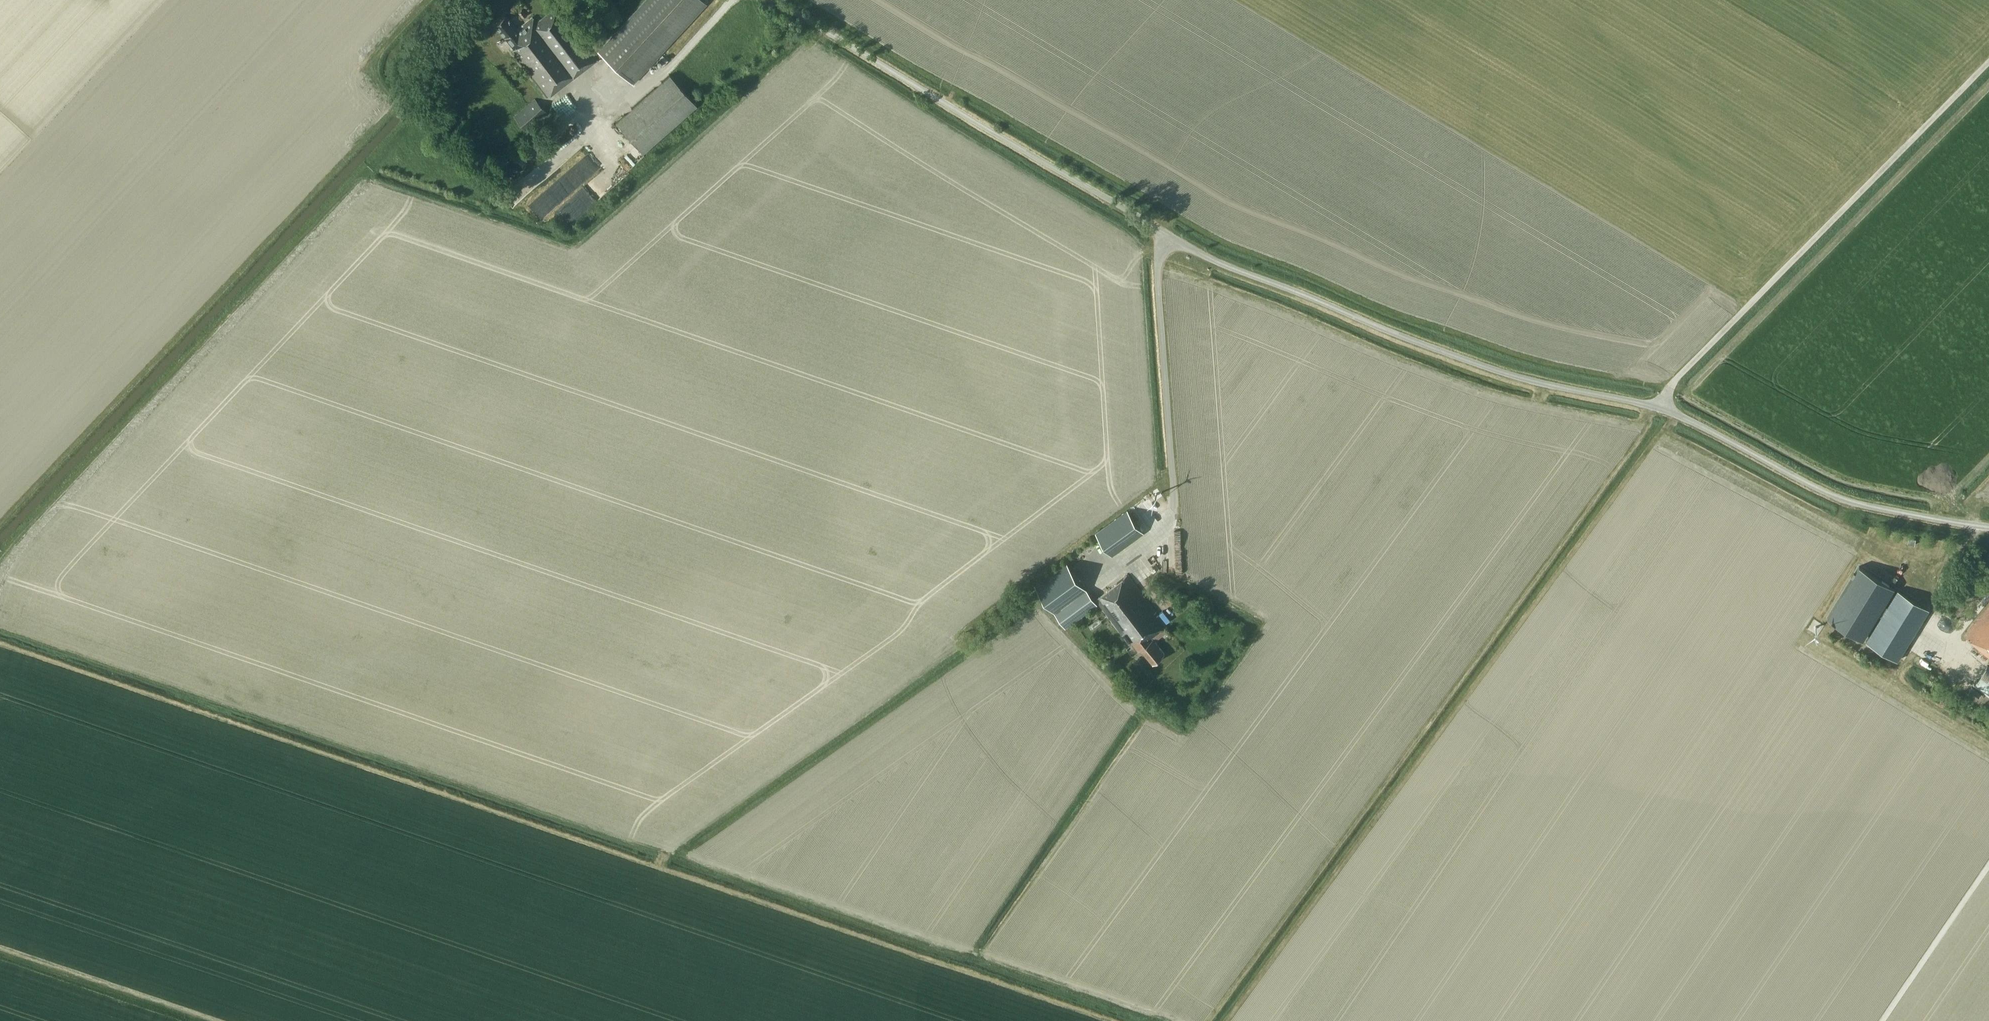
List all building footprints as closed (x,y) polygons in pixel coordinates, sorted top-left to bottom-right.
[(598,57),(598,58),(601,55),(631,82),(705,3),(702,0),(645,0),(595,53),(598,57)] [(598,58),(598,57),(595,53),(558,6),(536,22),(532,17),(517,30),(505,15),(494,25),(513,48),(510,50),(547,97),(598,58)] [(669,74),(669,75),(616,122),(643,152),(696,105),(669,74)] [(547,113),(535,99),(514,117),(526,130),(547,113)] [(573,165),(591,153),(587,147),(569,159),(573,165)] [(580,193),(558,209),(569,224),(591,208),(580,193)] [(1144,532),(1128,510),(1096,533),(1112,555),(1144,532)] [(1051,607),(1083,584),(1066,561),(1034,584),(1051,607)] [(1887,606),(1884,604),(1894,588),(1859,566),(1827,617),(1863,639),(1878,614),(1881,615),(1866,640),(1898,660),(1929,609),(1897,589),(1887,606)] [(1141,649),(1153,663),(1165,653),(1152,637),(1166,625),(1128,574),(1096,598),(1129,642),(1131,640),(1139,651),(1141,649)] [(1097,603),(1083,584),(1051,607),(1065,627),(1097,603)] [(1965,636),(1988,655),(1988,606),(1965,636)] [(1988,696),(1988,667),(1987,665),(1973,685),(1988,696)]
